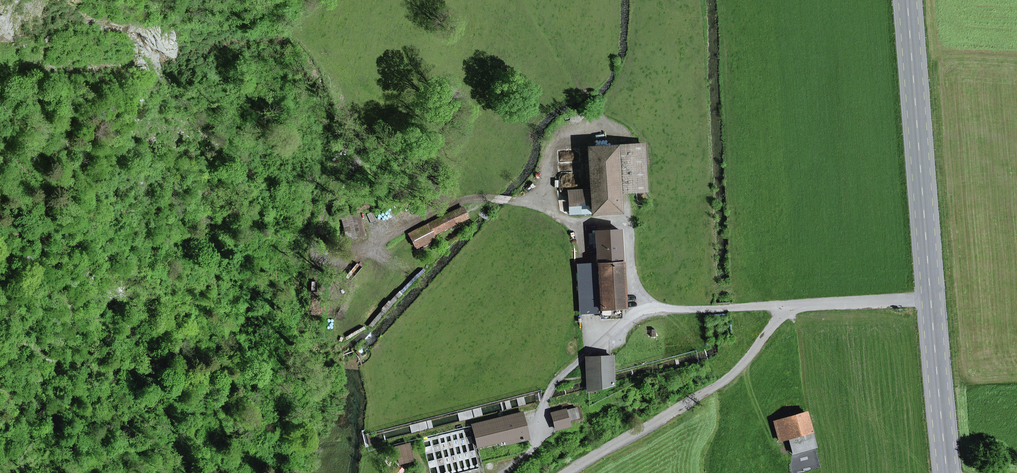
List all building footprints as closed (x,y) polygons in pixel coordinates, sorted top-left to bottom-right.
[(618,192),(645,190),(643,146),(588,149),(591,190),(592,208),(592,214),(619,212),(618,192)] [(588,209),(592,208),(591,190),(568,192),(569,206),(580,205),(581,204),(583,204),(586,204),(588,207),(588,209)] [(581,212),(583,213),(586,212),(588,209),(588,207),(586,204),(583,204),(581,204),(580,205),(579,207),(579,210),(581,212)] [(434,234),(468,217),(463,207),(409,233),(415,247),(435,237),(434,234)] [(366,234),(364,217),(345,219),(347,236),(366,234)] [(597,265),(600,310),(609,310),(625,309),(620,230),(595,232),(597,265)] [(584,311),(600,310),(597,265),(581,266),(584,311)] [(600,310),(597,318),(609,318),(609,310),(600,310)] [(588,391),(613,385),(613,382),(613,379),(612,375),(612,357),(589,358),(586,361),(587,380),(588,385),(588,389),(588,391)] [(569,425),(566,411),(552,414),(556,429),(569,425)] [(505,440),(506,444),(528,439),(522,413),(472,425),(477,447),(505,440)] [(774,422),(779,440),(787,438),(811,431),(805,413),(774,422)] [(792,454),(816,448),(811,431),(787,438),(792,454)] [(434,472),(472,472),(470,465),(476,463),(473,449),(451,454),(448,443),(450,442),(448,434),(426,439),(434,472)] [(396,448),(400,463),(412,460),(408,445),(396,448)]
